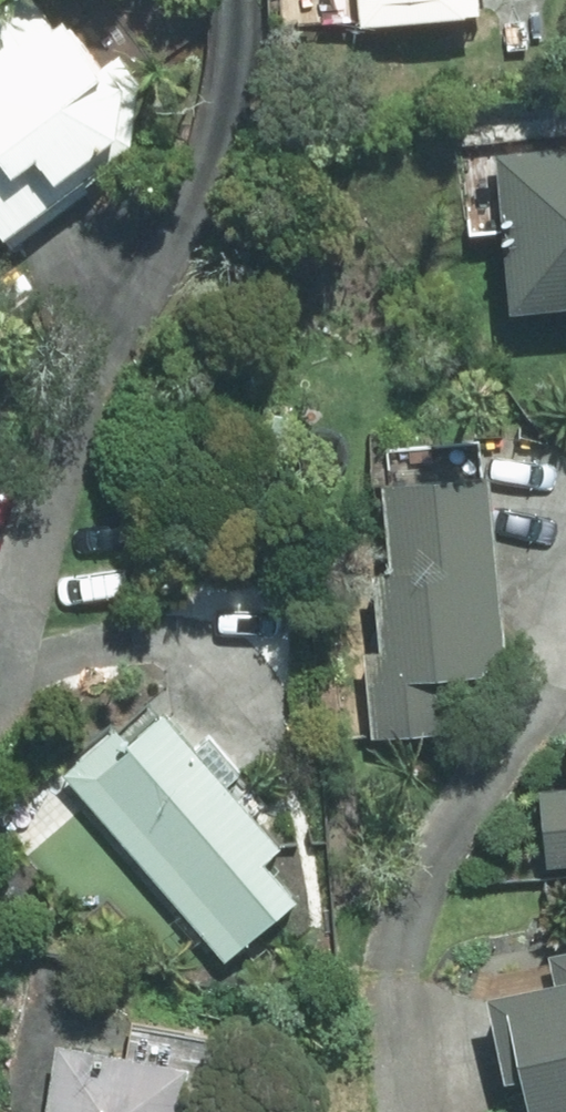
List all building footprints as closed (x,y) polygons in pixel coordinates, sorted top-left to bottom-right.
[(2,247),(81,192),(72,177),(119,147),(131,83),(111,55),(93,68),(64,28),(60,31),(54,21),(42,29),(22,0),(3,0),(0,2),(0,242),(2,247)] [(451,0),(346,0),(348,30),(452,24),(451,0)] [(489,155),(504,316),(565,311),(565,148),(489,155)] [(471,678),(497,648),(476,478),(373,491),(382,573),(361,576),(370,652),(358,653),(368,741),(446,732),(441,681),(471,678)] [(191,750),(162,715),(127,744),(116,733),(68,773),(226,963),(291,908),(255,865),(274,850),(222,787),(238,774),(207,738),(191,750)] [(536,797),(543,871),(565,869),(565,794),(536,797)] [(472,1005),(489,1086),(515,1081),(522,1111),(565,1111),(565,955),(542,960),(549,988),(472,1005)] [(178,1068),(43,1053),(36,1111),(172,1111),(178,1068)]
